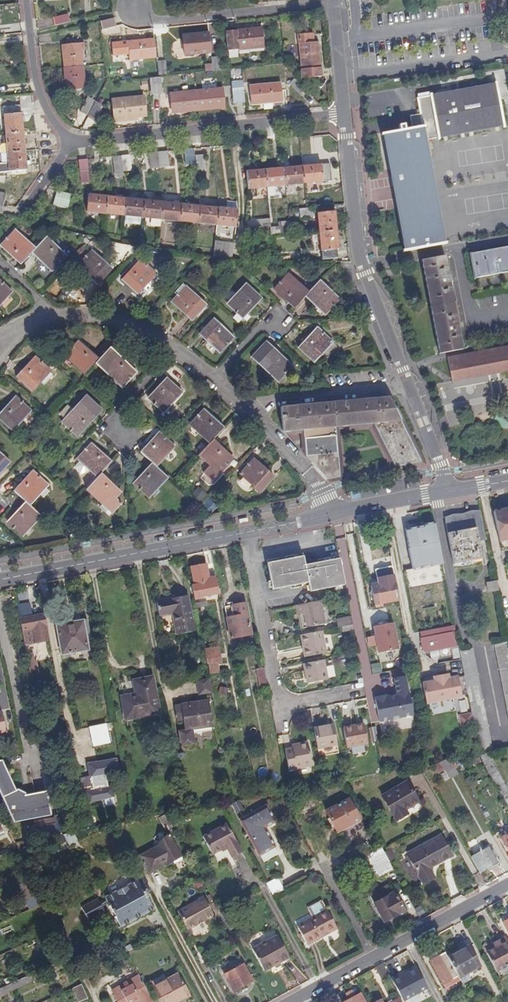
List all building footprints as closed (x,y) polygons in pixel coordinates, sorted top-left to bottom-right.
[(54,25),(68,22),(66,14),(52,17),(54,25)] [(113,27),(111,18),(99,21),(99,29),(113,27)] [(225,50),(262,47),(260,28),(223,32),(225,50)] [(209,52),(207,33),(181,36),(183,54),(209,52)] [(307,44),(307,36),(296,37),(300,78),(319,77),(316,44),(311,44),(307,44)] [(154,58),(152,38),(126,40),(128,60),(154,58)] [(81,42),(62,43),(64,67),(83,65),(82,49),(86,49),(86,42),(81,42)] [(217,58),(210,58),(211,72),(219,71),(217,58)] [(158,75),(166,74),(165,61),(156,62),(158,75)] [(85,79),(83,65),(64,67),(66,90),(86,89),(85,87),(90,86),(89,78),(85,79)] [(151,94),(162,93),(160,78),(150,79),(151,94)] [(297,94),(304,89),(295,79),(289,85),(297,94)] [(243,102),(241,82),(230,83),(232,103),(243,102)] [(251,105),(280,103),(278,84),(249,87),(251,105)] [(384,135),(404,247),(444,240),(426,141),(504,126),(496,84),(416,99),(419,116),(409,118),(411,130),(384,135)] [(222,90),(196,92),(197,111),(223,108),(222,90)] [(197,111),(196,92),(169,94),(170,113),(197,111)] [(85,114),(93,100),(86,97),(79,111),(85,114)] [(114,118),(144,115),(142,97),(112,99),(114,118)] [(102,106),(94,102),(87,115),(95,119),(102,106)] [(4,132),(21,130),(19,105),(2,106),(4,132)] [(23,149),(21,130),(4,132),(6,151),(23,149)] [(193,155),(192,148),(183,149),(184,165),(194,164),(193,155)] [(23,149),(6,151),(6,161),(0,161),(0,171),(25,168),(23,149)] [(157,167),(155,151),(148,152),(145,153),(146,168),(157,167)] [(163,151),(155,151),(157,167),(167,166),(165,151),(163,151)] [(127,154),(118,155),(120,170),(128,170),(127,154)] [(202,154),(193,155),(194,164),(195,170),(204,169),(202,154)] [(113,176),(120,175),(120,170),(118,155),(111,156),(113,176)] [(76,160),(75,160),(78,182),(87,181),(85,159),(76,160)] [(308,165),(310,184),(330,182),(328,163),(308,165)] [(284,186),(310,184),(308,165),(282,167),(284,186)] [(265,188),(284,186),(282,167),(263,169),(265,188)] [(246,189),(265,188),(263,169),(244,171),(246,189)] [(53,195),(66,198),(67,198),(69,192),(54,189),(53,195)] [(82,210),(101,212),(103,195),(84,193),(82,210)] [(63,207),(66,198),(53,195),(52,194),(49,203),(63,207)] [(103,195),(101,212),(120,214),(122,197),(103,195)] [(120,214),(139,216),(141,199),(122,197),(120,214)] [(139,216),(158,219),(160,202),(141,199),(139,216)] [(215,225),(234,227),(236,210),(235,202),(227,201),(226,209),(217,208),(215,225)] [(158,219),(177,221),(179,204),(160,202),(158,219)] [(177,221),(196,223),(198,206),(179,204),(177,221)] [(196,223),(215,225),(217,208),(198,206),(196,223)] [(298,219),(311,217),(310,208),(297,209),(298,219)] [(316,233),(335,231),(333,212),(314,214),(316,233)] [(254,227),(269,226),(268,218),(253,219),(254,227)] [(22,260),(33,248),(36,245),(16,226),(2,241),(22,260)] [(272,237),(289,235),(288,227),(271,228),(272,237)] [(319,256),(338,256),(335,231),(316,233),(319,256)] [(36,245),(33,248),(53,267),(67,252),(47,233),(36,245)] [(226,252),(226,250),(228,240),(213,238),(212,250),(226,252)] [(444,240),(404,247),(405,252),(445,244),(444,240)] [(100,280),(114,265),(94,246),(79,261),(100,280)] [(507,272),(507,248),(469,255),(474,278),(507,272)] [(140,289),(159,269),(144,255),(125,275),(140,289)] [(438,351),(461,347),(445,256),(421,261),(438,351)] [(297,304),(308,293),(311,289),(291,271),(277,285),(297,304)] [(12,287),(0,276),(0,300),(12,287)] [(311,289),(308,293),(328,311),(342,296),(322,277),(311,289)] [(246,315),(264,294),(249,280),(230,300),(246,315)] [(195,316),(209,301),(188,282),(187,283),(185,281),(177,289),(179,291),(174,297),(195,316)] [(222,350),(236,334),(216,315),(202,331),(222,350)] [(316,358),(335,338),(320,324),(301,345),(316,358)] [(281,378),(295,362),(269,338),(254,353),(281,378)] [(83,373),(94,361),(97,357),(78,339),(63,354),(83,373)] [(97,357),(94,361),(121,386),(136,370),(109,345),(97,357)] [(446,357),(451,380),(507,369),(507,345),(446,357)] [(31,389),(49,369),(34,354),(15,374),(31,389)] [(163,412),(182,392),(166,377),(147,397),(163,412)] [(76,434),(100,408),(86,393),(60,420),(76,434)] [(29,409),(14,394),(0,410),(0,419),(10,429),(29,409)] [(283,432),(302,430),(334,428),(374,424),(396,467),(421,462),(388,399),(281,408),(283,432)] [(190,424),(210,443),(213,440),(224,427),(204,409),(190,424)] [(334,428),(302,430),(303,439),(334,437),(334,428)] [(152,463),(156,466),(174,446),(160,432),(140,452),(152,463)] [(334,437),(303,439),(305,457),(310,457),(310,463),(315,463),(315,469),(326,480),(338,478),(334,437)] [(213,440),(210,443),(199,454),(211,465),(204,472),(212,480),(233,458),(213,440)] [(96,475),(100,472),(110,460),(90,441),(76,457),(79,460),(76,463),(76,468),(79,472),(83,471),(87,467),(96,475)] [(252,458),(237,475),(258,494),(273,478),(252,458)] [(168,478),(156,466),(152,463),(134,483),(149,498),(168,478)] [(23,500),(26,503),(45,482),(30,468),(11,489),(23,500)] [(120,491),(100,472),(96,475),(85,487),(111,511),(121,501),(115,496),(120,491)] [(202,490),(194,483),(186,491),(194,499),(202,490)] [(207,498),(199,507),(208,515),(220,513),(213,506),(214,505),(207,498)] [(38,514),(26,503),(23,500),(4,519),(20,534),(38,514)] [(493,513),(499,543),(507,542),(507,510),(493,513)] [(485,542),(480,515),(442,522),(450,565),(483,558),(480,542),(485,542)] [(412,571),(442,565),(434,523),(422,526),(423,527),(404,531),(412,571)] [(306,585),(301,558),(266,565),(271,591),(306,585)] [(344,587),(338,560),(304,567),(302,558),(301,558),(306,585),(307,585),(309,593),(344,587)] [(219,595),(215,577),(209,578),(206,566),(190,569),(196,599),(219,595)] [(410,586),(423,585),(422,574),(410,575),(410,586)] [(498,590),(497,581),(487,583),(489,593),(498,590)] [(399,599),(395,582),(369,586),(373,604),(399,599)] [(194,631),(187,596),(158,602),(160,615),(173,612),(178,635),(194,631)] [(310,604),(296,606),(298,616),(302,616),(305,629),(323,625),(318,602),(310,604)] [(203,603),(196,604),(198,612),(205,611),(203,603)] [(24,646),(50,641),(45,614),(31,616),(29,604),(17,606),(20,619),(19,619),(24,646)] [(251,636),(244,604),(224,609),(230,640),(251,636)] [(352,627),(350,618),(336,621),(337,629),(342,628),(352,627)] [(84,621),(57,626),(62,656),(90,650),(84,621)] [(378,655),(398,651),(393,624),(372,628),(378,655)] [(305,649),(302,650),(304,658),(325,654),(321,632),(302,636),(305,649)] [(425,655),(458,648),(455,633),(420,640),(423,653),(425,655)] [(494,647),(507,717),(507,644),(494,647)] [(220,647),(206,650),(211,676),(222,674),(220,665),(224,664),(220,647)] [(322,662),(303,665),(307,685),(326,681),(322,662)] [(261,691),(268,689),(264,669),(257,670),(261,691)] [(438,682),(433,683),(421,685),(425,705),(461,699),(457,678),(447,680),(447,676),(437,678),(438,682)] [(379,723),(413,717),(405,678),(393,680),(396,695),(396,697),(385,699),(385,697),(374,699),(379,723)] [(160,715),(152,679),(135,683),(138,695),(122,698),(127,721),(160,715)] [(211,679),(197,682),(199,695),(213,692),(211,679)] [(228,696),(229,689),(221,688),(220,695),(228,696)] [(213,724),(209,700),(175,707),(176,715),(183,714),(185,730),(179,731),(182,746),(196,743),(193,728),(213,724)] [(94,744),(108,741),(105,725),(90,728),(94,744)] [(342,730),(346,750),(366,745),(363,726),(342,730)] [(333,727),(313,731),(317,750),(337,747),(333,727)] [(21,751),(19,743),(14,743),(11,750),(12,753),(21,751)] [(292,752),(286,753),(290,772),(312,768),(307,745),(292,748),(292,752)] [(337,747),(317,750),(319,758),(338,754),(337,747)] [(472,767),(482,763),(480,758),(470,762),(472,767)] [(97,762),(89,764),(91,776),(94,791),(86,792),(88,802),(114,797),(112,788),(109,788),(106,774),(119,772),(116,760),(98,763),(97,762)] [(485,763),(504,798),(507,796),(507,787),(492,760),(485,763)] [(446,771),(451,780),(460,775),(452,761),(441,763),(446,771)] [(2,762),(0,762),(0,793),(14,823),(51,816),(46,792),(25,796),(24,794),(18,790),(16,792),(15,789),(2,762)] [(466,762),(458,766),(461,771),(469,767),(466,762)] [(446,771),(441,763),(435,766),(440,775),(446,771)] [(83,778),(86,792),(94,791),(91,776),(83,778)] [(420,803),(410,783),(383,797),(396,821),(407,815),(405,811),(420,803)] [(233,805),(238,814),(245,810),(240,801),(233,805)] [(363,832),(348,805),(326,816),(337,836),(351,828),(355,836),(363,832)] [(275,821),(267,806),(239,821),(257,855),(275,845),(265,827),(275,821)] [(62,835),(59,816),(54,817),(54,820),(55,825),(35,828),(38,840),(62,835)] [(55,825),(54,820),(35,824),(35,828),(55,825)] [(241,852),(226,825),(202,839),(212,856),(225,849),(230,858),(241,852)] [(73,833),(62,835),(69,847),(78,842),(73,833)] [(451,857),(440,837),(407,856),(422,883),(432,877),(428,870),(451,857)] [(165,865),(153,844),(135,854),(147,874),(165,865)] [(489,847),(471,856),(480,871),(497,861),(489,847)] [(383,853),(381,850),(366,859),(377,880),(393,871),(383,853)] [(19,858),(13,861),(17,868),(22,866),(19,858)] [(286,879),(296,876),(293,869),(284,873),(286,879)] [(148,888),(146,883),(141,886),(136,878),(104,896),(119,925),(152,906),(143,890),(148,888)] [(277,881),(266,886),(273,899),(284,893),(277,881)] [(391,896),(387,889),(371,898),(384,922),(404,911),(394,894),(391,896)] [(176,912),(186,930),(214,915),(204,897),(176,912)] [(105,914),(97,899),(80,908),(89,923),(105,914)] [(220,913),(228,928),(236,924),(227,909),(220,913)] [(308,945),(322,938),(321,937),(337,928),(327,910),(297,927),(308,945)] [(60,920),(52,923),(55,930),(63,927),(60,920)] [(321,937),(322,938),(338,930),(337,928),(321,937)] [(288,958),(277,936),(253,949),(264,971),(288,958)] [(507,965),(507,948),(504,940),(496,943),(498,948),(494,950),(485,955),(495,972),(507,965)] [(467,948),(446,959),(457,979),(479,968),(467,948)] [(446,959),(443,953),(428,962),(439,983),(442,985),(443,988),(458,980),(457,979),(446,959)] [(383,965),(374,970),(381,984),(390,979),(383,965)] [(252,982),(243,966),(223,976),(231,992),(252,982)] [(403,1001),(411,1001),(430,992),(419,972),(408,978),(394,985),(403,1001)] [(34,982),(31,975),(10,985),(13,991),(34,982)] [(177,975),(153,989),(160,1001),(172,1001),(177,999),(178,1001),(179,1001),(189,997),(177,975)] [(392,983),(394,985),(408,978),(407,975),(392,983)] [(139,978),(111,993),(116,1001),(152,1001),(139,978)] [(0,989),(0,997),(13,991),(10,985),(0,989)] [(80,985),(72,989),(78,1001),(80,1001),(87,999),(80,985)] [(346,995),(349,1001),(355,997),(351,992),(346,995)]
